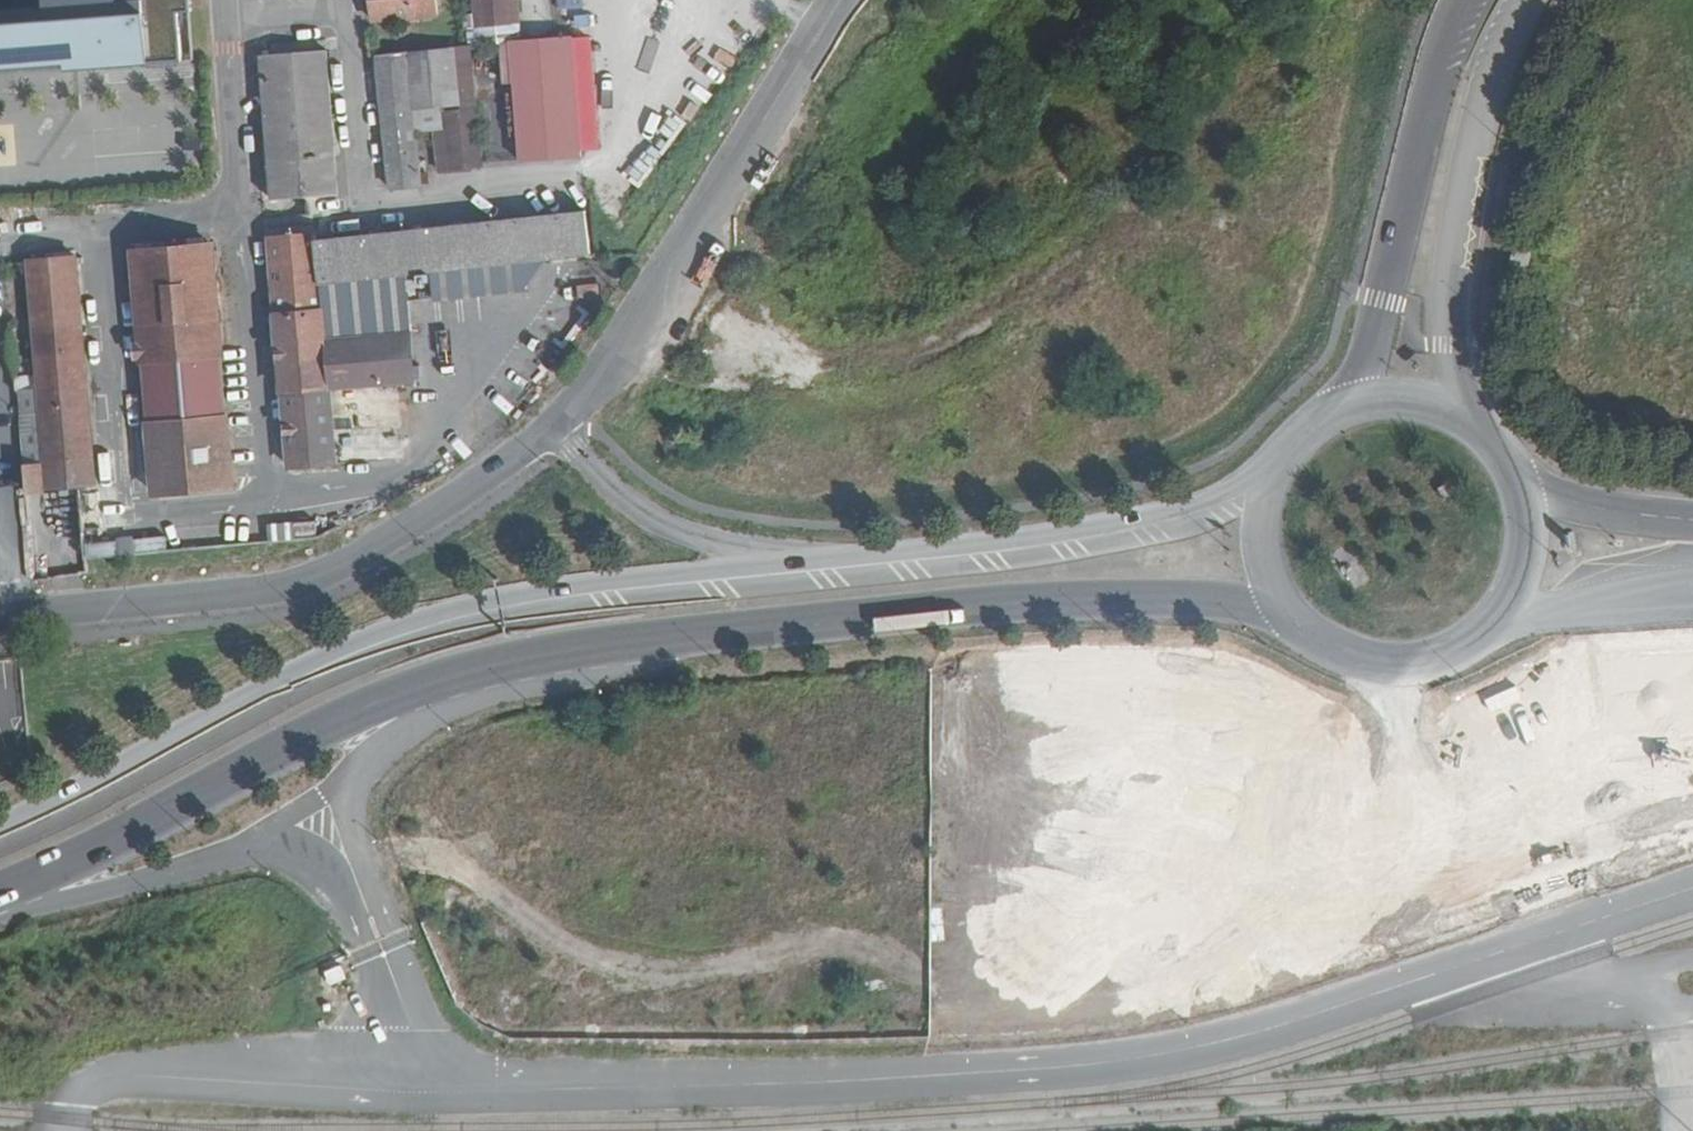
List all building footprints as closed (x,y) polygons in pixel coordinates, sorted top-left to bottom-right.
[(0,11),(0,69),(62,64),(63,71),(182,62),(178,14),(191,13),(190,0),(42,0),(42,8),(0,11)] [(435,15),(434,0),(369,0),(371,21),(435,15)] [(518,25),(515,0),(472,0),(474,14),(465,15),(466,29),(468,29),(469,48),(500,46),(504,86),(512,85),(509,42),(519,41),(518,25)] [(519,41),(509,42),(512,85),(518,158),(579,154),(571,37),(519,41)] [(298,53),(311,196),(338,194),(325,51),(298,53)] [(272,200),(311,196),(298,53),(260,57),(272,200)] [(420,185),(413,115),(408,58),(408,53),(377,55),(389,188),(420,185)] [(408,58),(413,115),(435,114),(439,169),(484,165),(472,53),(408,58)] [(586,210),(314,239),(319,282),(521,261),(589,253),(586,210)] [(291,467),(335,463),(328,389),(319,282),(314,239),(314,236),(270,239),(291,467)] [(157,492),(234,486),(212,245),(134,251),(157,492)] [(14,364),(26,489),(96,483),(76,256),(29,260),(38,362),(14,364)] [(319,282),(328,389),(414,381),(408,303),(524,291),(521,261),(319,282)] [(1605,670),(1608,733),(1654,731),(1655,751),(1692,749),(1692,665),(1605,670)] [(1109,700),(1109,790),(1228,789),(1228,799),(1263,799),(1263,700),(1109,700)] [(1081,702),(959,702),(959,827),(1081,827),(1081,702)]
